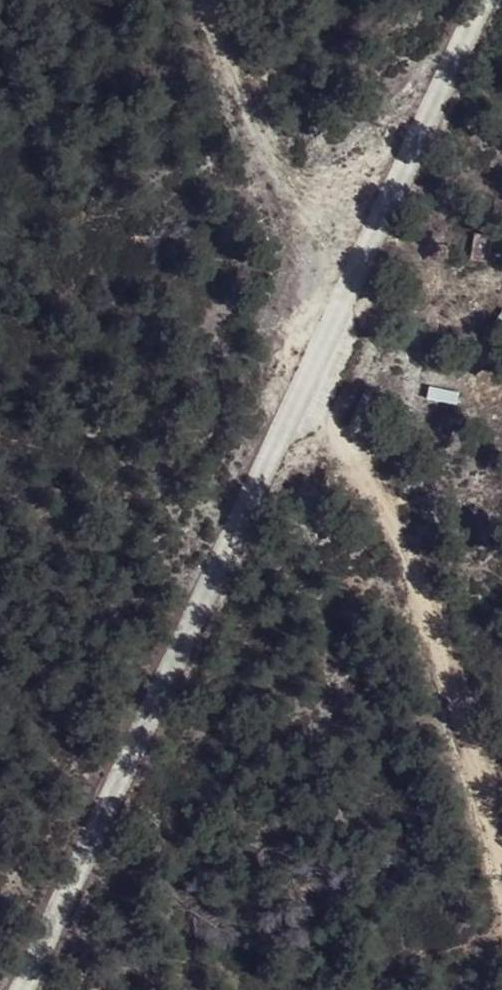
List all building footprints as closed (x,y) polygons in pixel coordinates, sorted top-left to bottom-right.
[(425,397),(454,403),(457,390),(428,384),(425,397)]
